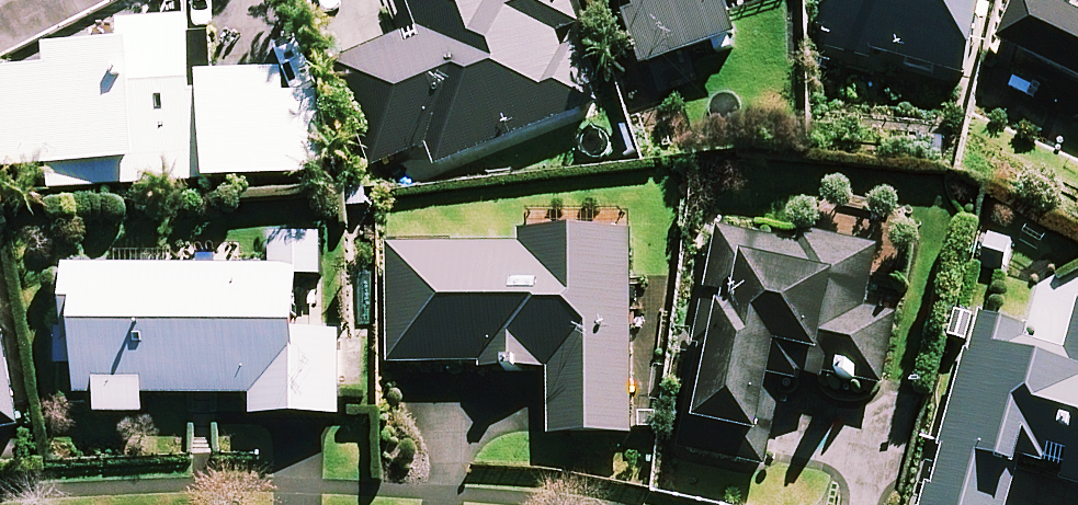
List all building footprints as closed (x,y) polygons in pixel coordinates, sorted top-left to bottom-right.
[(426,41),(361,65),(366,79),(353,84),(382,164),(430,146),(438,167),(609,105),(570,0),(411,0),(426,41)] [(649,71),(741,42),(727,0),(641,0),(646,16),(633,20),(649,71)] [(822,41),(969,79),(989,0),(832,0),(822,41)] [(1077,82),(1077,0),(1028,0),(1005,48),(1077,82)] [(192,24),(123,28),(125,55),(0,63),(0,126),(3,171),(50,168),(52,192),(326,175),(319,74),(195,82),(192,24)] [(802,247),(721,234),(686,454),(762,466),(777,375),(887,392),(899,317),(870,312),(880,250),(804,238),(802,247)] [(391,248),(391,365),(478,365),(478,372),(552,372),(552,437),(636,436),(635,235),(522,236),(522,248),(391,248)] [(341,302),(324,286),(324,238),(276,237),(276,271),(69,270),(68,330),(60,330),(60,368),(79,368),(79,396),(99,396),(99,415),(145,416),(145,396),(260,397),(260,417),(342,418),(343,336),(323,336),(324,327),(341,302)] [(22,429),(3,307),(0,307),(0,433),(22,429)] [(1077,488),(1077,319),(1068,354),(1025,343),(1029,331),(982,318),(931,504),(1012,504),(1024,462),(1066,473),(1063,484),(1077,488)]
